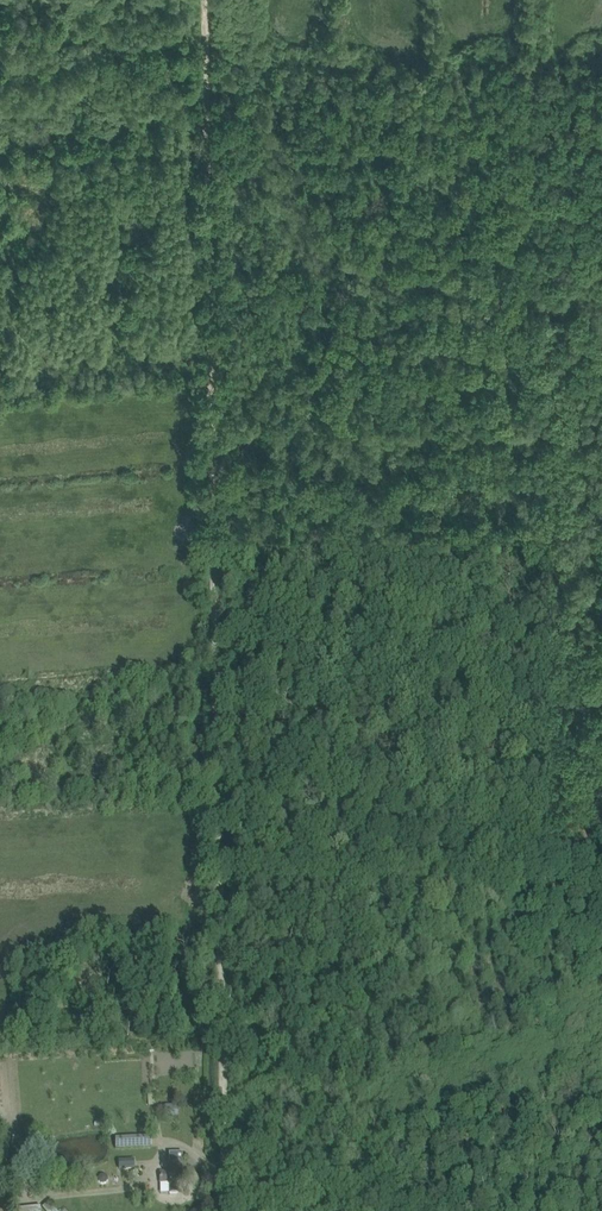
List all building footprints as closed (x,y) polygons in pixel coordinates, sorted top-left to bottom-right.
[(154,1049),(154,1060),(173,1061),(173,1050),(154,1049)] [(181,1104),(165,1103),(165,1116),(180,1117),(181,1104)] [(115,1138),(115,1149),(151,1147),(151,1136),(115,1138)] [(169,1172),(160,1173),(160,1182),(169,1182),(169,1194),(178,1194),(178,1185),(185,1185),(184,1165),(182,1165),(182,1152),(169,1152),(169,1172)] [(117,1161),(118,1170),(134,1169),(134,1160),(117,1161)] [(101,1174),(99,1177),(99,1181),(102,1183),(106,1183),(108,1180),(108,1176),(104,1174),(101,1174)] [(41,1208),(44,1210),(57,1210),(49,1202),(41,1208)]
